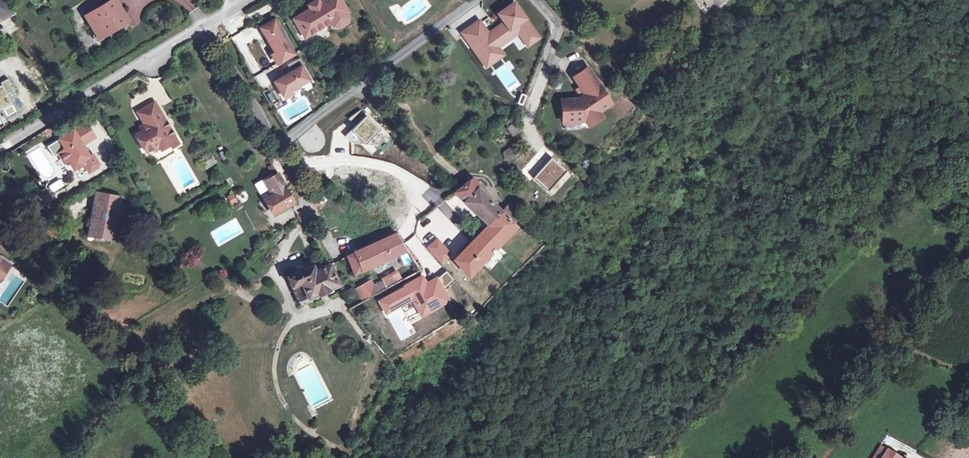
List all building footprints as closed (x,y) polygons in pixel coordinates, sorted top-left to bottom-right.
[(14,15),(6,0),(0,0),(0,22),(3,21),(14,15)] [(30,1),(34,10),(48,2),(46,0),(31,0),(30,1)] [(97,35),(107,28),(109,31),(126,20),(114,0),(112,0),(85,17),(97,35)] [(300,30),(306,27),(310,34),(328,24),(331,30),(338,33),(350,25),(351,19),(341,0),(325,0),(320,3),(310,9),(293,19),(300,30)] [(310,9),(320,3),(319,0),(316,0),(307,5),(310,9)] [(463,33),(483,62),(499,50),(497,47),(519,32),(523,37),(533,30),(515,3),(500,14),(506,22),(501,26),(500,25),(496,28),(497,29),(488,35),(479,22),(463,33)] [(14,15),(3,21),(10,34),(21,28),(14,15)] [(277,19),(264,26),(269,33),(265,35),(276,53),(272,55),(276,63),(293,54),(278,28),(282,26),(277,19)] [(306,27),(300,30),(304,38),(310,34),(306,27)] [(107,28),(97,35),(98,38),(109,31),(107,28)] [(539,37),(533,30),(523,37),(528,45),(539,37)] [(513,40),(518,50),(525,46),(519,36),(513,40)] [(503,55),(499,50),(483,62),(486,66),(503,55)] [(300,57),(287,65),(291,72),(275,82),(284,98),(292,94),(290,90),(308,79),(301,67),(304,65),(300,57)] [(585,120),(588,124),(600,115),(598,112),(610,103),(587,68),(574,77),(586,94),(587,96),(582,99),(579,99),(563,100),(565,122),(585,120)] [(526,96),(522,94),(518,104),(523,105),(526,96)] [(156,103),(144,110),(150,120),(145,123),(148,129),(136,135),(146,152),(154,148),(156,151),(161,149),(162,150),(171,146),(168,141),(175,137),(156,103)] [(139,113),(145,123),(150,120),(144,110),(139,113)] [(83,164),(80,160),(87,156),(81,146),(85,143),(85,144),(95,138),(86,123),(76,129),(77,130),(73,132),(72,131),(59,140),(64,147),(62,152),(58,154),(63,163),(67,160),(73,170),(83,164)] [(514,123),(506,129),(512,137),(520,130),(514,123)] [(507,159),(520,149),(518,146),(512,151),(509,148),(502,154),(507,159)] [(224,151),(218,154),(222,161),(228,158),(224,151)] [(204,165),(212,160),(214,159),(210,153),(209,154),(200,159),(204,165)] [(272,196),(266,199),(275,215),(290,206),(294,204),(282,182),(278,175),(265,182),(272,196)] [(469,181),(454,192),(487,226),(453,261),(467,277),(515,227),(513,225),(519,219),(507,206),(500,213),(469,181)] [(95,216),(90,215),(89,225),(92,226),(92,228),(93,230),(93,232),(95,234),(96,235),(98,237),(97,239),(103,239),(104,237),(106,237),(108,236),(109,235),(111,234),(112,232),(113,230),(113,228),(117,229),(120,211),(117,211),(119,198),(111,197),(112,194),(104,193),(104,195),(96,194),(93,208),(92,208),(91,211),(96,212),(95,216)] [(227,196),(231,205),(237,202),(233,193),(227,196)] [(406,250),(396,234),(358,251),(346,257),(353,274),(406,250)] [(298,303),(338,284),(329,264),(316,270),(314,265),(287,277),(298,303)] [(430,278),(440,289),(451,278),(441,268),(430,278)] [(381,281),(382,283),(385,287),(400,278),(397,271),(381,281)] [(451,278),(440,289),(437,292),(441,297),(456,282),(452,278),(451,278)] [(382,283),(374,288),(377,293),(385,288),(385,287),(382,283)] [(367,292),(367,293),(369,296),(369,297),(377,293),(374,288),(367,292)] [(420,294),(392,299),(396,321),(424,317),(420,294)]
